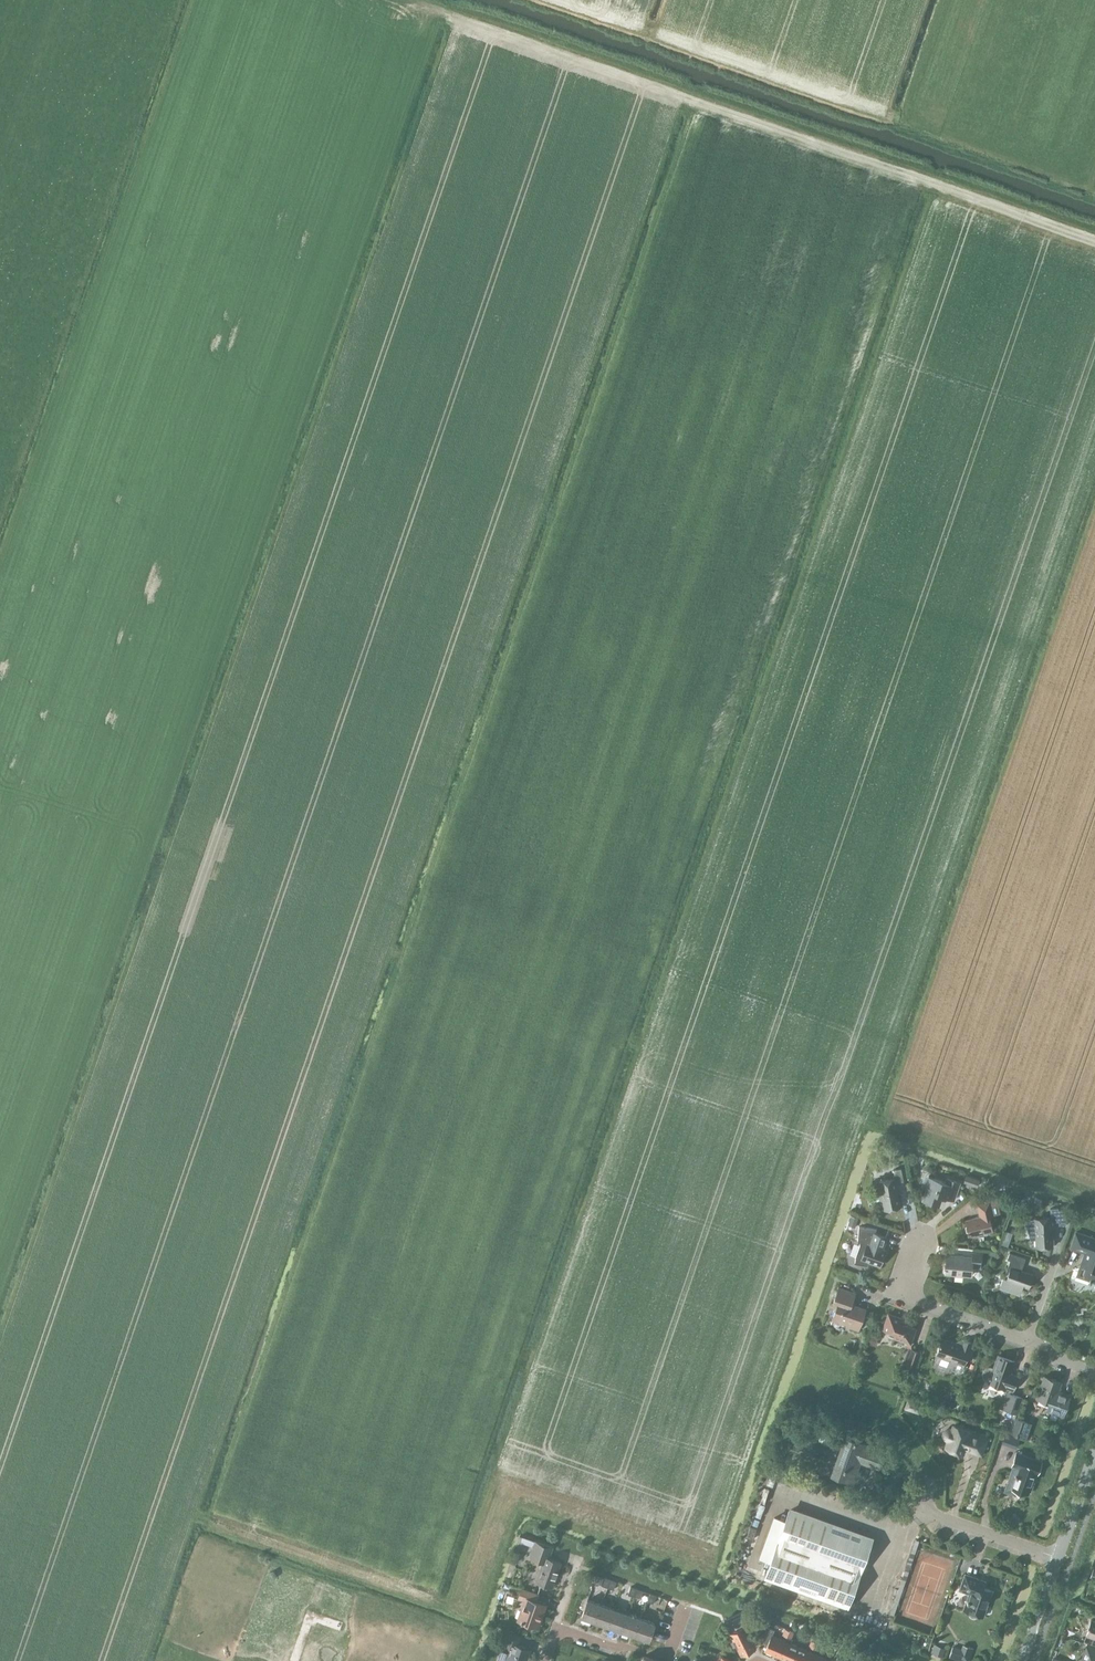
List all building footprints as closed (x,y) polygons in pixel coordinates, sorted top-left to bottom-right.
[(879,1191),(881,1200),(883,1200),(885,1210),(901,1206),(897,1182),(904,1181),(902,1168),(894,1170),(895,1178),(879,1181),(881,1191),(879,1191)] [(924,1199),(939,1205),(942,1196),(954,1200),(960,1182),(947,1177),(945,1182),(925,1175),(922,1185),(928,1187),(924,1199)] [(967,1220),(971,1236),(994,1231),(991,1217),(998,1215),(994,1200),(977,1204),(981,1217),(967,1220)] [(1036,1238),(1037,1247),(1053,1246),(1052,1222),(1060,1221),(1060,1225),(1067,1224),(1067,1210),(1059,1210),(1059,1208),(1051,1208),(1051,1217),(1035,1218),(1035,1228),(1033,1228),(1033,1238),(1036,1238)] [(848,1224),(856,1226),(859,1218),(850,1215),(848,1224)] [(857,1255),(856,1260),(855,1260),(855,1261),(868,1265),(867,1264),(868,1261),(881,1266),(886,1250),(883,1249),(887,1237),(876,1233),(876,1230),(877,1230),(860,1224),(859,1241),(860,1241),(860,1240),(862,1240),(857,1255)] [(1090,1285),(1092,1281),(1094,1282),(1094,1240),(1094,1237),(1077,1231),(1071,1248),(1085,1253),(1081,1266),(1075,1269),(1072,1278),(1090,1285)] [(946,1273),(972,1275),(973,1266),(981,1267),(982,1254),(973,1253),(973,1257),(947,1255),(946,1273)] [(1009,1274),(1007,1280),(1011,1281),(1009,1288),(1009,1290),(1019,1294),(1021,1293),(1024,1286),(1029,1288),(1034,1275),(1022,1271),(1026,1258),(1010,1253),(1008,1259),(1011,1260),(1006,1273),(1009,1274)] [(836,1308),(832,1320),(847,1325),(847,1327),(859,1331),(866,1309),(852,1304),(856,1293),(839,1288),(833,1307),(836,1308)] [(888,1336),(911,1344),(917,1328),(901,1323),(903,1318),(889,1313),(883,1329),(889,1332),(888,1336)] [(868,1343),(874,1345),(876,1338),(870,1335),(868,1343)] [(953,1367),(954,1364),(964,1368),(968,1357),(972,1343),(963,1340),(961,1345),(943,1338),(935,1361),(953,1367)] [(907,1364),(916,1368),(921,1353),(912,1350),(907,1364)] [(1019,1376),(1011,1374),(1015,1362),(998,1356),(994,1368),(991,1367),(987,1367),(984,1370),(983,1373),(984,1377),(986,1380),(990,1381),(989,1382),(1007,1388),(1014,1390),(1019,1376)] [(1053,1381),(1047,1378),(1047,1377),(1045,1376),(1037,1399),(1051,1404),(1049,1410),(1064,1416),(1070,1400),(1057,1396),(1062,1382),(1053,1379),(1053,1381)] [(1005,1410),(1017,1414),(1022,1398),(1010,1394),(1005,1410)] [(1012,1433),(1021,1436),(1026,1421),(1017,1418),(1012,1433)] [(946,1447),(961,1452),(963,1447),(982,1454),(987,1439),(970,1433),(971,1431),(954,1425),(953,1429),(951,1429),(949,1428),(947,1429),(946,1430),(944,1433),(944,1435),(945,1437),(946,1439),(948,1439),(949,1440),(946,1447)] [(1003,1442),(1011,1445),(1013,1437),(1005,1434),(1003,1442)] [(867,1446),(867,1444),(845,1436),(831,1474),(857,1483),(861,1472),(858,1471),(861,1462),(879,1469),(885,1453),(867,1446)] [(1012,1488),(1029,1494),(1030,1491),(1031,1492),(1034,1483),(1033,1483),(1036,1473),(1038,1474),(1042,1462),(1017,1453),(1013,1465),(1017,1467),(1012,1481),(1014,1482),(1012,1488)] [(767,1573),(850,1603),(872,1540),(789,1510),(767,1573)] [(536,1581),(553,1587),(562,1562),(550,1558),(553,1547),(536,1541),(531,1557),(544,1561),(536,1581)] [(985,1584),(978,1582),(979,1579),(966,1574),(960,1590),(971,1593),(969,1599),(968,1599),(967,1601),(968,1601),(965,1610),(970,1611),(970,1613),(971,1615),(972,1616),(974,1617),(976,1617),(978,1616),(979,1615),(982,1615),(985,1606),(987,1606),(993,1591),(984,1587),(985,1584)] [(602,1585),(608,1587),(611,1579),(605,1577),(602,1585)] [(608,1587),(614,1589),(617,1582),(611,1579),(608,1587)] [(629,1594),(635,1596),(637,1589),(632,1587),(629,1594)] [(527,1624),(528,1623),(537,1626),(542,1613),(544,1614),(547,1604),(537,1601),(539,1594),(522,1588),(519,1598),(524,1600),(518,1619),(523,1621),(523,1623),(527,1624)] [(635,1596),(641,1598),(644,1591),(637,1589),(635,1596)] [(648,1601),(654,1603),(657,1595),(651,1593),(648,1601)] [(582,1616),(596,1621),(602,1604),(588,1600),(582,1616)] [(596,1621),(610,1626),(615,1609),(602,1604),(596,1621)] [(610,1626),(623,1630),(629,1614),(615,1609),(610,1626)] [(735,1640),(732,1642),(734,1646),(737,1644),(742,1654),(757,1646),(746,1625),(750,1623),(744,1611),(725,1621),(735,1640)] [(629,1614),(623,1630),(636,1635),(642,1618),(629,1614)] [(636,1635),(650,1640),(656,1623),(642,1618),(636,1635)] [(765,1650),(779,1656),(786,1640),(785,1640),(773,1635),(775,1629),(768,1626),(762,1640),(769,1643),(765,1650)] [(503,1640),(510,1642),(506,1655),(501,1653),(498,1660),(527,1660),(530,1652),(525,1650),(526,1647),(519,1645),(522,1635),(502,1628),(499,1634),(504,1636),(503,1640)] [(785,1640),(786,1640),(779,1656),(791,1660),(792,1660),(799,1646),(790,1642),(792,1638),(795,1632),(790,1630),(787,1636),(785,1640)] [(932,1653),(945,1657),(948,1649),(934,1644),(932,1653)] [(1082,1660),(1094,1660),(1094,1647),(1087,1645),(1082,1660)] [(812,1652),(799,1646),(792,1660),(808,1660),(812,1652)] [(858,1654),(856,1658),(861,1660),(863,1656),(866,1649),(861,1647),(858,1654)] [(826,1657),(812,1652),(808,1660),(824,1660),(826,1657)]
